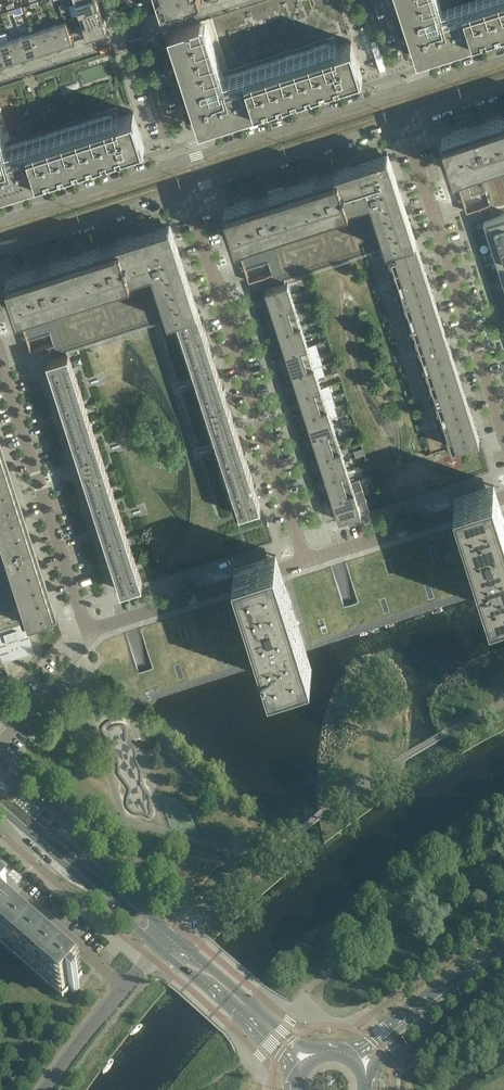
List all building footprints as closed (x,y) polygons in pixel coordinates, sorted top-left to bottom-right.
[(76,0),(0,0),(0,48),(1,47),(12,44),(23,40),(34,36),(45,33),(57,29),(68,26),(73,39),(87,34),(84,23),(80,11),(76,0)] [(98,0),(76,0),(80,11),(100,5),(98,0)] [(168,9),(181,5),(181,6),(188,4),(187,2),(195,0),(165,0),(168,9)] [(399,1),(417,57),(419,57),(432,53),(436,51),(459,44),(464,42),(503,29),(503,0),(399,0),(399,1)] [(104,16),(100,5),(80,11),(84,23),(104,16)] [(107,28),(104,16),(84,23),(87,34),(87,35),(107,28)] [(66,19),(54,23),(61,43),(73,39),(70,31),(69,27),(68,26),(68,24),(66,19)] [(363,75),(358,59),(352,40),(332,46),(331,42),(224,76),(219,78),(200,21),(169,31),(199,126),(200,128),(219,122),(281,101),(363,75)] [(61,43),(54,23),(43,27),(50,47),(61,43)] [(50,47),(43,27),(32,30),(39,50),(50,47)] [(39,50),(32,30),(21,34),(28,54),(39,50)] [(28,54),(21,34),(10,37),(16,58),(28,54)] [(10,37),(0,41),(0,44),(5,61),(16,58),(10,37)] [(56,110),(53,101),(43,104),(46,113),(56,110)] [(140,130),(134,110),(115,116),(113,112),(71,126),(1,148),(0,145),(0,192),(94,162),(145,145),(140,130)] [(502,119),(501,116),(485,121),(486,124),(469,129),(468,127),(452,132),(453,135),(443,138),(447,148),(465,205),(467,211),(483,206),(486,215),(483,216),(483,217),(503,210),(503,118),(502,119)] [(415,238),(398,184),(388,153),(323,173),(317,175),(225,205),(229,217),(246,270),(248,277),(249,281),(262,277),(271,274),(275,286),(286,283),(286,280),(308,273),(386,248),(415,238)] [(503,225),(503,214),(484,220),(487,230),(503,225)] [(198,308),(180,254),(170,223),(104,244),(7,275),(11,287),(30,345),(31,351),(54,344),(58,356),(68,353),(68,351),(177,315),(198,308)] [(503,236),(503,225),(487,230),(490,240),(503,236)] [(503,247),(503,236),(490,240),(493,250),(503,247)] [(447,338),(415,238),(389,247),(367,254),(364,255),(375,275),(432,453),(475,440),(479,438),(447,338)] [(503,258),(503,247),(493,250),(496,260),(503,258)] [(287,286),(286,283),(275,286),(266,290),(269,300),(291,293),(288,286),(287,286)] [(294,303),(291,293),(269,300),(272,309),(266,311),(266,313),(294,303)] [(276,321),(298,314),(294,303),(266,313),(267,316),(273,314),(276,321)] [(234,420),(229,407),(225,393),(227,393),(226,390),(225,387),(223,388),(214,361),(216,360),(214,355),(213,355),(204,328),(206,327),(204,322),(202,322),(198,308),(177,315),(240,513),(261,506),(256,491),(258,491),(256,485),(254,486),(246,459),(248,458),(247,455),(246,453),(244,453),(235,426),(237,425),(235,420),(234,420)] [(301,324),(298,314),(276,321),(278,330),(272,332),(273,333),(301,324)] [(304,335),(301,324),(273,333),(274,337),(280,335),(282,342),(304,335)] [(308,345),(304,335),(282,342),(285,351),(279,352),(280,354),(308,345)] [(289,363),(311,356),(308,345),(280,354),(280,357),(287,355),(289,363)] [(79,386),(73,368),(68,353),(58,356),(48,360),(58,393),(79,386)] [(314,366),(311,356),(289,363),(292,371),(286,373),(286,375),(314,366)] [(318,377),(314,366),(286,375),(287,378),(293,376),(296,384),(318,377)] [(321,387),(318,377),(296,384),(298,392),(292,394),(293,396),(321,387)] [(90,419),(85,405),(79,386),(58,393),(69,426),(90,419)] [(324,398),(321,387),(293,396),(294,399),(300,397),(302,405),(324,398)] [(328,408),(324,398),(302,405),(305,413),(299,415),(300,417),(328,408)] [(331,419),(328,408),(300,417),(300,420),(307,418),(309,426),(331,419)] [(100,452),(94,433),(90,419),(69,426),(79,458),(100,452)] [(334,429),(331,419),(309,426),(312,434),(306,436),(306,438),(334,429)] [(338,440),(334,429),(306,438),(307,441),(313,439),(316,447),(338,440)] [(341,450),(338,440),(316,447),(318,455),(312,457),(313,459),(341,450)] [(7,463),(0,441),(0,654),(1,658),(33,648),(24,621),(55,611),(36,554),(7,463)] [(344,460),(341,450),(313,459),(314,461),(320,459),(322,468),(344,460)] [(111,484),(106,470),(100,452),(79,458),(90,491),(111,484)] [(348,471),(344,460),(322,468),(325,475),(319,477),(320,480),(348,471)] [(351,481),(348,471),(320,480),(320,482),(326,480),(329,488),(351,481)] [(355,492),(351,481),(329,488),(332,496),(325,498),(326,501),(355,492)] [(503,514),(503,512),(502,510),(499,501),(494,482),(454,495),(460,513),(463,523),(464,524),(339,564),(331,567),(332,569),(351,630),(353,636),(486,593),(491,609),(503,604),(503,515),(503,514)] [(121,517),(115,499),(111,484),(90,491),(100,524),(121,517)] [(358,502),(355,492),(326,501),(327,503),(333,501),(336,509),(358,502)] [(361,513),(358,502),(336,509),(339,520),(361,513)] [(132,550),(127,535),(121,517),(100,524),(111,556),(132,550)] [(142,583),(136,564),(132,550),(111,556),(122,590),(142,583)] [(315,575),(314,572),(285,582),(285,580),(281,570),(276,552),(234,566),(240,583),(243,594),(244,595),(135,630),(125,633),(126,636),(147,702),(266,664),(270,679),(312,666),(307,650),(336,641),(335,636),(315,575)] [(63,999),(71,990),(75,994),(80,988),(76,985),(83,976),(5,908),(10,902),(2,895),(1,896),(0,898),(0,943),(63,999)]
